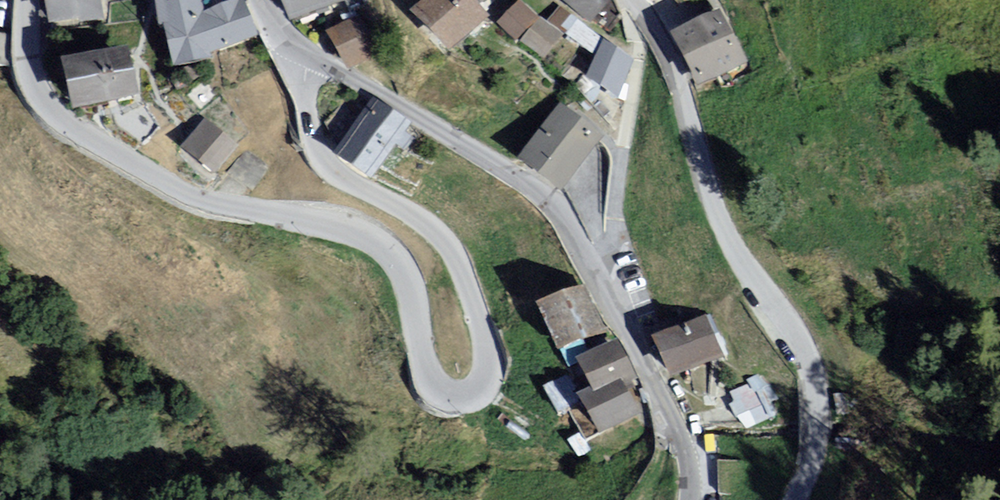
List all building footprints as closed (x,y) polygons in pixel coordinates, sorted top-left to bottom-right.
[(50,32),(103,24),(98,0),(44,0),(50,32)] [(156,29),(160,29),(172,73),(212,65),(209,55),(256,36),(242,0),(241,0),(204,13),(201,0),(151,0),(156,29)] [(290,28),(346,4),(344,0),(278,0),(290,28)] [(411,20),(444,56),(488,19),(469,0),(437,0),(411,20)] [(588,28),(610,0),(555,0),(588,28)] [(538,23),(514,3),(494,24),(515,45),(538,23)] [(570,19),(555,8),(543,17),(561,33),(570,19)] [(720,13),(670,41),(693,91),(746,66),(720,13)] [(356,20),(322,34),(346,72),(374,58),(356,20)] [(519,46),(541,63),(560,40),(539,25),(519,46)] [(601,43),(585,79),(618,100),(635,61),(601,43)] [(128,51),(60,69),(70,115),(138,101),(128,51)] [(371,103),(330,159),(371,187),(412,130),(371,103)] [(602,140),(559,108),(521,164),(561,196),(602,140)] [(202,123),(181,150),(215,181),(238,148),(202,123)] [(267,170),(245,154),(225,181),(248,197),(267,170)] [(582,290),(534,310),(555,359),(603,338),(582,290)] [(710,320),(653,342),(670,383),(726,361),(710,320)] [(616,344),(577,364),(592,393),(595,398),(624,384),(633,379),(616,344)] [(763,372),(728,385),(742,423),(777,410),(763,372)] [(592,393),(578,399),(598,440),(641,419),(624,384),(595,398),(592,393)]
